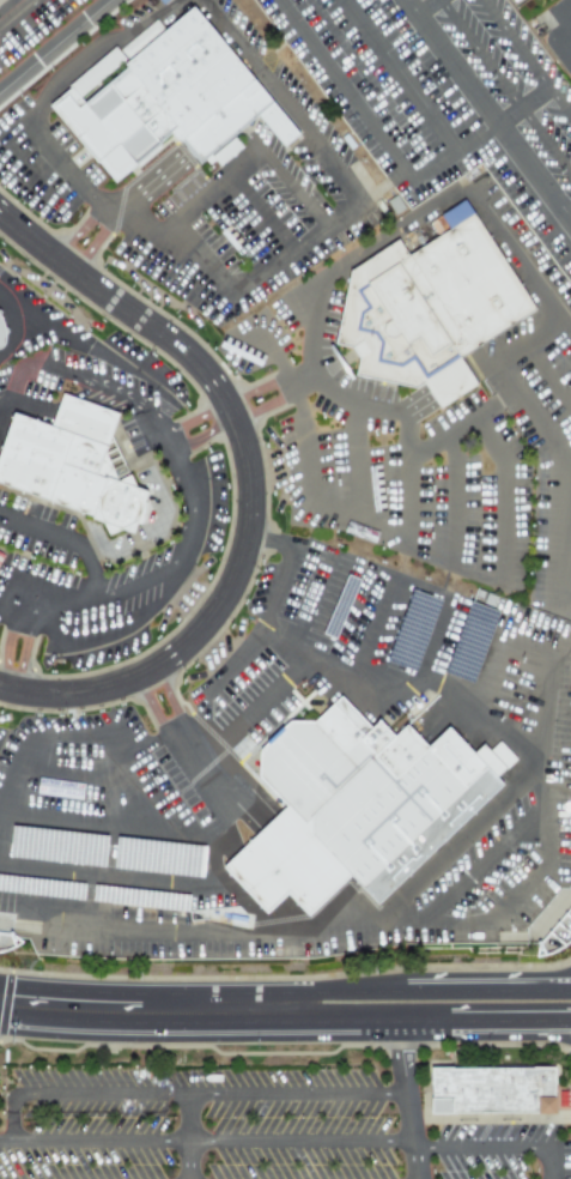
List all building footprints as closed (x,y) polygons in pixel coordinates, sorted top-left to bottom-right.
[(194,7),(275,104),(201,168),(171,133),(116,177),(99,157),(93,158),(89,157),(84,152),(81,147),(83,140),(54,105),(69,93),(80,107),(127,68),(124,64),(194,7)] [(468,200),(540,310),(463,361),(480,387),(442,412),(425,385),(419,389),(358,377),(360,358),(353,347),(338,345),(352,271),(400,241),(409,255),(451,229),(443,217),(468,200)] [(0,458),(0,482),(92,516),(91,521),(104,526),(108,537),(120,528),(133,533),(135,524),(151,516),(142,506),(146,494),(134,490),(113,436),(120,417),(65,395),(54,427),(14,416),(0,458)] [(262,752),(261,778),(306,823),(306,830),(286,850),(328,896),(350,876),(363,889),(423,834),(433,845),(508,772),(485,746),(478,754),(450,728),(431,750),(408,727),(396,738),(379,721),(363,738),(334,706),(317,724),(291,722),(262,752)] [(562,886),(536,916),(549,927),(536,943),(541,947),(537,951),(548,960),(570,933),(570,894),(562,886)] [(563,1070),(563,1119),(438,1120),(438,1070),(563,1070)]
